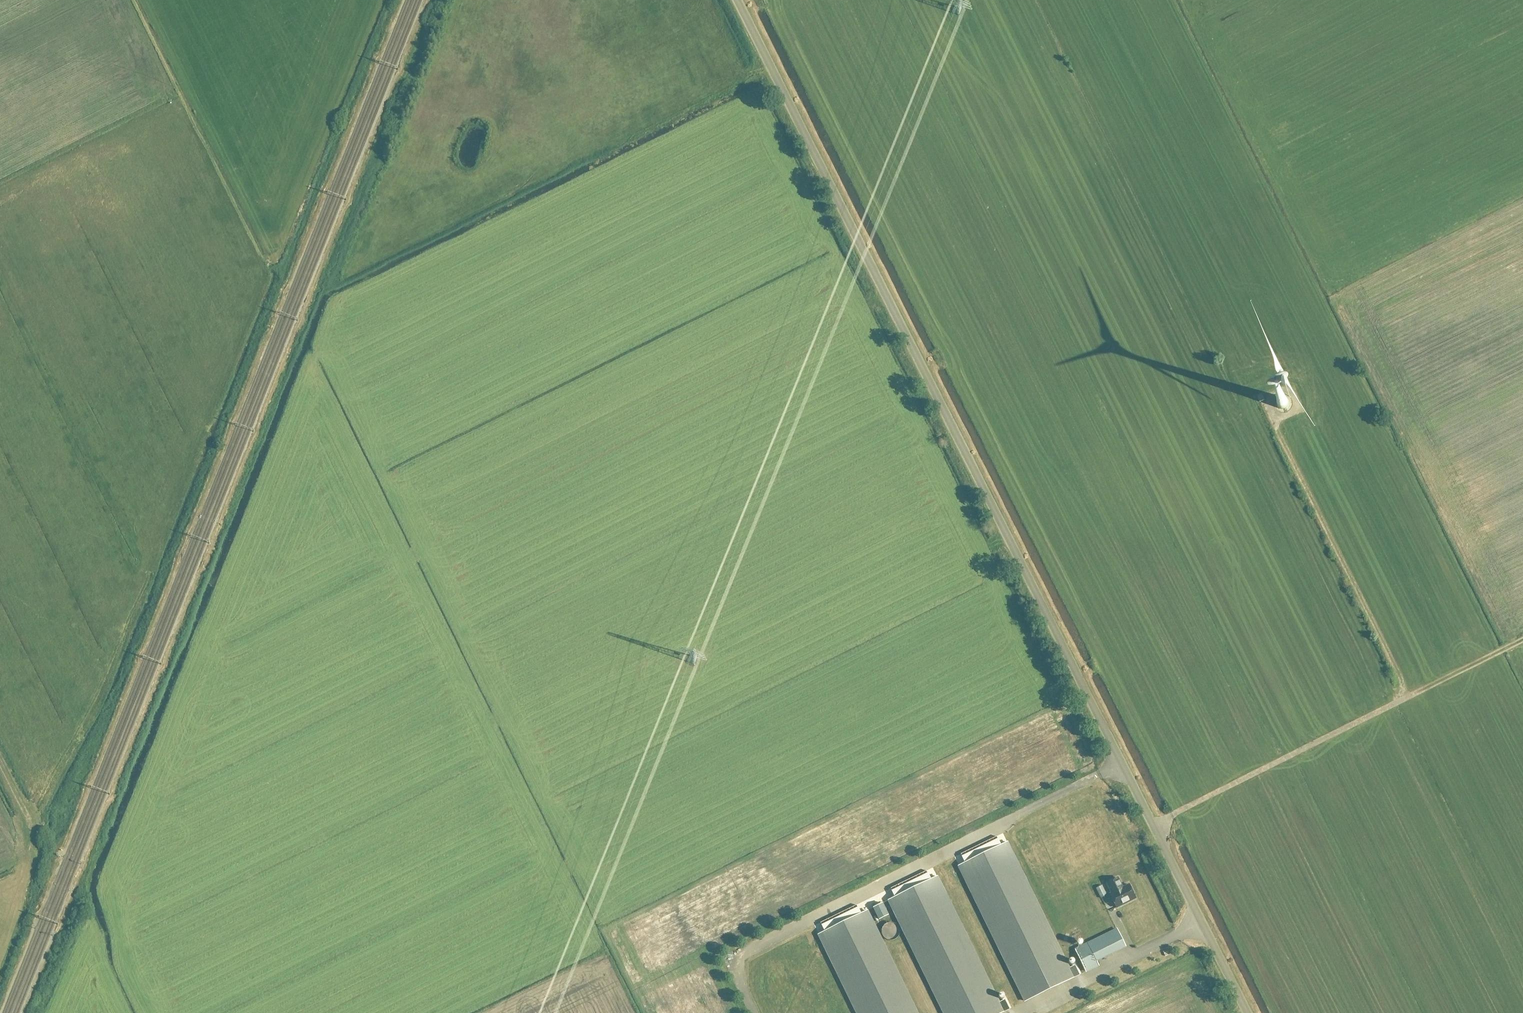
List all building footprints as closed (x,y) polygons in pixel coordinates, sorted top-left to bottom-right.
[(1277,403),(1276,404),(1277,404),(1277,405),(1277,406),(1278,407),(1278,408),(1279,409),(1280,409),(1281,409),(1282,410),(1283,410),(1284,410),(1285,409),(1286,409),(1287,408),(1288,407),(1288,406),(1289,405),(1289,404),(1289,403),(1289,402),(1288,401),(1288,400),(1287,399),(1286,398),(1285,398),(1284,397),(1283,397),(1282,397),(1281,398),(1280,398),(1279,398),(1278,399),(1278,400),(1277,401),(1277,402),(1277,403)] [(965,863),(959,866),(1025,1001),(1079,975),(1075,966),(1069,969),(1007,843),(1001,846),(996,837),(960,854),(965,863)] [(890,889),(895,898),(888,901),(943,1012),(1001,1012),(1007,1010),(1003,1002),(997,1005),(937,877),(931,880),(926,871),(890,889)] [(1109,894),(1116,908),(1135,898),(1129,885),(1122,888),(1117,878),(1107,883),(1111,893),(1109,894)] [(1102,885),(1096,888),(1101,899),(1107,895),(1102,885)] [(888,915),(882,904),(873,908),(879,920),(888,915)] [(818,935),(857,1012),(917,1012),(867,911),(861,914),(856,905),(820,923),(825,932),(818,935)] [(899,938),(897,924),(881,927),(884,941),(899,938)] [(1096,961),(1125,947),(1117,930),(1088,944),(1096,961)] [(1098,965),(1096,961),(1088,944),(1075,950),(1086,972),(1098,965)]
